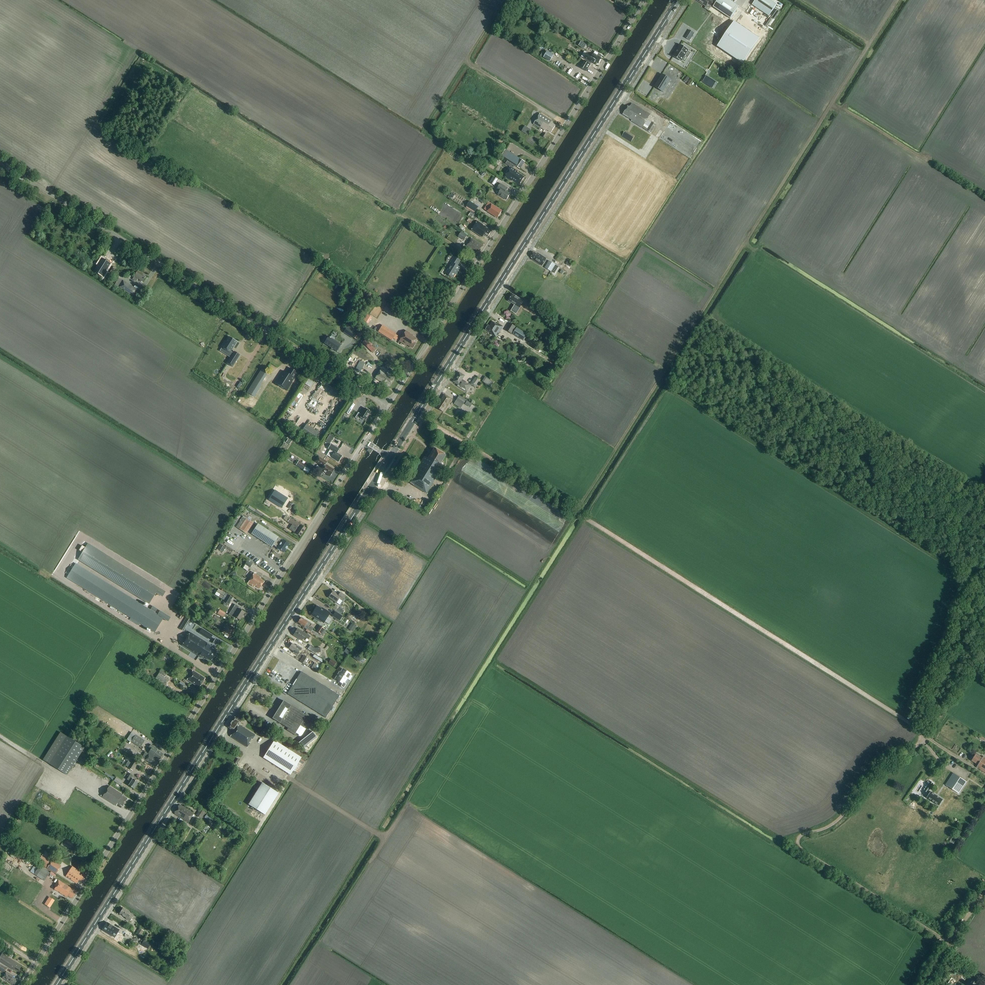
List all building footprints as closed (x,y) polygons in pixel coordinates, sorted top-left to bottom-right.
[(739,7),(729,0),(718,0),(713,7),(731,19),(739,7)] [(777,5),(770,0),(755,0),(752,5),(769,16),(777,5)] [(761,40),(736,23),(719,48),(744,65),(761,40)] [(673,57),(681,62),(681,61),(684,56),(687,58),(690,53),(687,51),(688,50),(682,46),(681,46),(680,45),(673,57)] [(550,61),(553,55),(547,52),(544,58),(550,61)] [(587,53),(584,58),(594,64),(595,62),(598,64),(602,59),(601,58),(602,55),(599,53),(597,55),(594,53),(592,56),(587,53)] [(585,60),(580,67),(586,71),(591,64),(585,60)] [(654,87),(663,92),(670,79),(662,74),(654,87)] [(627,106),(622,115),(631,120),(631,121),(642,128),(643,128),(647,120),(651,115),(632,104),(629,107),(627,106)] [(551,133),(556,126),(551,123),(552,121),(540,113),(533,124),(540,129),(541,128),(545,131),(546,130),(551,133)] [(647,130),(646,131),(651,133),(656,125),(652,122),(651,122),(651,123),(647,130)] [(528,135),(531,130),(525,126),(521,131),(528,135)] [(521,169),(525,163),(519,159),(515,165),(521,169)] [(520,185),(525,177),(518,172),(518,171),(511,167),(505,177),(512,182),(513,180),(520,185)] [(495,186),(498,180),(494,177),(490,183),(495,186)] [(507,200),(511,194),(506,191),(508,188),(501,184),(497,189),(501,191),(498,195),(507,200)] [(475,212),(479,207),(470,202),(466,207),(475,212)] [(498,219),(503,211),(492,204),(487,212),(498,219)] [(488,238),(492,231),(478,221),(472,231),(483,238),(484,235),(488,238)] [(458,236),(464,240),(467,235),(462,231),(458,236)] [(479,252),(483,246),(472,238),(467,246),(477,253),(478,251),(479,252)] [(539,256),(534,252),(531,258),(532,259),(532,260),(542,267),(547,259),(540,254),(539,256)] [(457,274),(461,268),(458,266),(461,261),(454,256),(450,263),(452,264),(446,273),(454,279),(457,274)] [(97,265),(94,270),(98,273),(102,275),(101,276),(102,278),(103,276),(106,272),(105,272),(110,264),(110,263),(102,258),(97,265)] [(551,272),(555,265),(548,261),(544,268),(551,272)] [(138,272),(134,277),(142,283),(146,277),(138,272)] [(138,291),(122,281),(118,288),(134,298),(138,291)] [(509,301),(518,306),(520,308),(524,301),(513,294),(512,295),(511,297),(509,301)] [(531,301),(528,306),(537,311),(540,306),(531,301)] [(498,325),(493,322),(490,327),(489,326),(486,330),(490,332),(489,333),(492,334),(492,335),(497,338),(503,327),(499,324),(498,325)] [(511,324),(506,330),(511,334),(512,333),(516,327),(511,324)] [(347,327),(344,332),(353,339),(357,334),(347,327)] [(396,335),(383,327),(379,333),(392,341),(393,340),(396,336),(396,335)] [(517,328),(513,334),(523,340),(527,334),(517,328)] [(413,349),(416,343),(415,343),(418,339),(412,336),(413,335),(410,334),(410,333),(406,330),(399,342),(406,346),(407,346),(413,349)] [(225,341),(221,347),(230,353),(231,351),(237,342),(229,337),(226,342),(225,341)] [(329,339),(326,344),(337,351),(340,347),(342,344),(330,337),(329,339)] [(231,357),(227,364),(232,367),(237,360),(231,357)] [(294,378),(297,372),(290,368),(287,373),(283,371),(275,383),(287,391),(295,378),(294,378)] [(254,397),(262,386),(261,385),(268,373),(261,369),(247,392),(254,397)] [(389,387),(394,379),(388,375),(388,374),(381,369),(375,378),(383,383),(389,387)] [(469,385),(467,383),(462,380),(464,376),(459,373),(453,382),(458,386),(458,387),(467,392),(471,386),(469,384),(469,385)] [(491,386),(494,381),(484,375),(482,380),(491,386)] [(311,388),(314,382),(309,379),(306,385),(311,388)] [(444,413),(452,400),(444,395),(436,408),(444,413)] [(462,405),(466,400),(459,395),(455,401),(462,405)] [(349,415),(355,405),(351,402),(345,412),(349,415)] [(358,413),(355,418),(358,420),(359,417),(365,421),(371,413),(365,409),(361,415),(358,413)] [(313,440),(318,431),(305,423),(300,432),(313,440)] [(338,462),(342,456),(337,453),(339,449),(331,444),(328,449),(334,453),(331,458),(338,462)] [(440,466),(446,456),(434,448),(428,459),(425,457),(409,483),(427,494),(443,468),(440,466)] [(334,470),(325,465),(327,462),(318,457),(315,462),(322,466),(320,470),(323,472),(323,473),(324,474),(325,474),(330,476),(334,470)] [(296,466),(303,470),(306,465),(299,461),(296,466)] [(268,508),(281,515),(287,507),(273,499),(268,508)] [(238,515),(228,529),(231,531),(241,517),(238,515)] [(246,535),(254,523),(244,517),(236,528),(246,535)] [(290,518),(287,522),(292,525),(289,529),(301,536),(306,528),(290,518)] [(282,540),(278,537),(279,537),(258,523),(251,533),(272,547),(273,545),(278,547),(277,548),(284,552),(290,544),(283,540),(282,540)] [(217,548),(223,551),(225,546),(219,543),(217,548)] [(94,547),(88,544),(85,548),(82,546),(79,550),(83,553),(78,559),(91,567),(113,581),(149,604),(156,593),(159,595),(162,597),(166,592),(162,590),(159,588),(123,565),(118,562),(94,547)] [(248,559),(245,565),(250,568),(253,563),(248,559)] [(67,578),(131,618),(129,620),(139,626),(140,623),(143,625),(142,627),(145,629),(146,627),(154,632),(163,618),(168,621),(170,617),(159,610),(157,614),(155,613),(157,609),(152,606),(150,609),(76,563),(67,578)] [(260,589),(264,582),(260,579),(261,577),(254,573),(248,583),(254,587),(255,586),(260,589)] [(218,589),(215,595),(222,599),(226,594),(218,589)] [(339,595),(333,591),(329,597),(336,603),(338,600),(339,601),(340,599),(342,601),(346,596),(341,592),(339,595)] [(225,601),(224,602),(225,602),(228,604),(232,597),(228,595),(225,601)] [(234,619),(235,617),(240,620),(245,613),(238,609),(239,607),(235,605),(229,615),(234,619)] [(317,605),(311,614),(324,622),(330,613),(324,609),(323,610),(317,605)] [(343,616),(336,611),(333,616),(340,621),(343,616)] [(308,622),(301,617),(299,621),(299,620),(297,623),(304,627),(304,628),(311,632),(313,628),(310,626),(312,624),(308,622)] [(230,637),(235,629),(226,624),(224,628),(225,628),(223,633),(225,634),(224,636),(227,638),(228,636),(230,637)] [(320,626),(316,631),(321,635),(324,629),(320,626)] [(306,634),(298,629),(294,635),(302,641),(305,637),(309,640),(311,637),(306,634)] [(184,646),(204,659),(205,657),(211,661),(217,652),(212,648),(213,647),(212,646),(192,633),(190,633),(182,645),(184,646)] [(291,640),(287,645),(292,648),(291,649),(296,653),(301,645),(295,641),(294,642),(291,640)] [(304,655),(300,662),(305,665),(309,659),(304,655)] [(340,672),(335,679),(339,682),(338,684),(344,688),(346,684),(345,683),(348,679),(350,680),(353,676),(351,675),(352,674),(343,669),(340,672)] [(199,688),(205,678),(193,671),(187,680),(199,688)] [(326,718),(339,696),(301,672),(288,694),(326,718)] [(165,687),(170,680),(159,673),(155,680),(165,687)] [(895,697),(891,704),(898,709),(903,702),(895,697)] [(272,718),(288,728),(287,730),(294,735),(300,725),(308,730),(314,720),(306,715),(284,701),(272,718)] [(247,747),(255,735),(239,725),(241,722),(235,717),(228,727),(234,731),(230,736),(247,747)] [(127,740),(140,748),(145,741),(132,733),(127,740)] [(303,749),(317,738),(313,733),(299,744),(303,749)] [(67,776),(85,748),(67,736),(49,764),(67,776)] [(290,775),(301,758),(274,741),(263,758),(290,775)] [(160,759),(163,754),(157,751),(158,749),(153,746),(151,745),(148,749),(150,750),(148,753),(153,757),(154,756),(156,758),(157,757),(160,759)] [(156,767),(159,761),(145,753),(142,758),(145,760),(156,767)] [(976,754),(972,761),(979,765),(978,766),(979,767),(979,768),(984,772),(984,758),(984,757),(983,758),(976,754)] [(133,771),(138,762),(133,759),(131,763),(128,762),(125,766),(128,768),(133,771)] [(134,789),(138,782),(136,781),(137,778),(131,774),(127,780),(131,782),(129,786),(134,789)] [(954,774),(946,785),(959,793),(966,782),(954,774)] [(115,779),(114,781),(120,786),(123,783),(116,778),(115,779)] [(265,815),(279,794),(262,783),(248,805),(265,815)] [(123,806),(128,799),(122,796),(123,795),(109,786),(102,797),(116,806),(118,803),(123,806)] [(939,806),(943,800),(931,791),(927,798),(939,806)] [(193,814),(180,805),(179,806),(174,812),(175,813),(175,814),(188,822),(193,814)] [(200,810),(196,816),(201,819),(204,814),(205,813),(200,810)] [(50,865),(48,868),(57,873),(59,870),(60,869),(60,868),(60,867),(52,862),(51,863),(50,865)] [(50,873),(45,870),(35,864),(30,872),(45,881),(50,873)] [(83,881),(86,876),(72,867),(66,876),(77,883),(79,880),(82,882),(82,881),(83,881)] [(73,897),(76,892),(58,880),(55,886),(56,887),(54,889),(67,897),(68,896),(71,898),(72,897),(73,897)] [(130,921),(132,917),(129,915),(130,912),(123,908),(120,914),(126,918),(126,919),(130,921)] [(103,930),(115,937),(117,933),(119,931),(107,923),(103,930)] [(140,937),(144,931),(139,928),(136,934),(140,937)] [(132,938),(134,934),(127,929),(125,933),(132,938)] [(21,967),(17,965),(18,964),(2,954),(0,957),(0,962),(14,970),(15,969),(18,972),(21,967)] [(15,984),(17,980),(12,977),(13,976),(6,972),(2,978),(13,984),(14,983),(15,984)] [(981,979),(974,974),(971,979),(970,978),(965,984),(979,984),(978,983),(981,979)]
